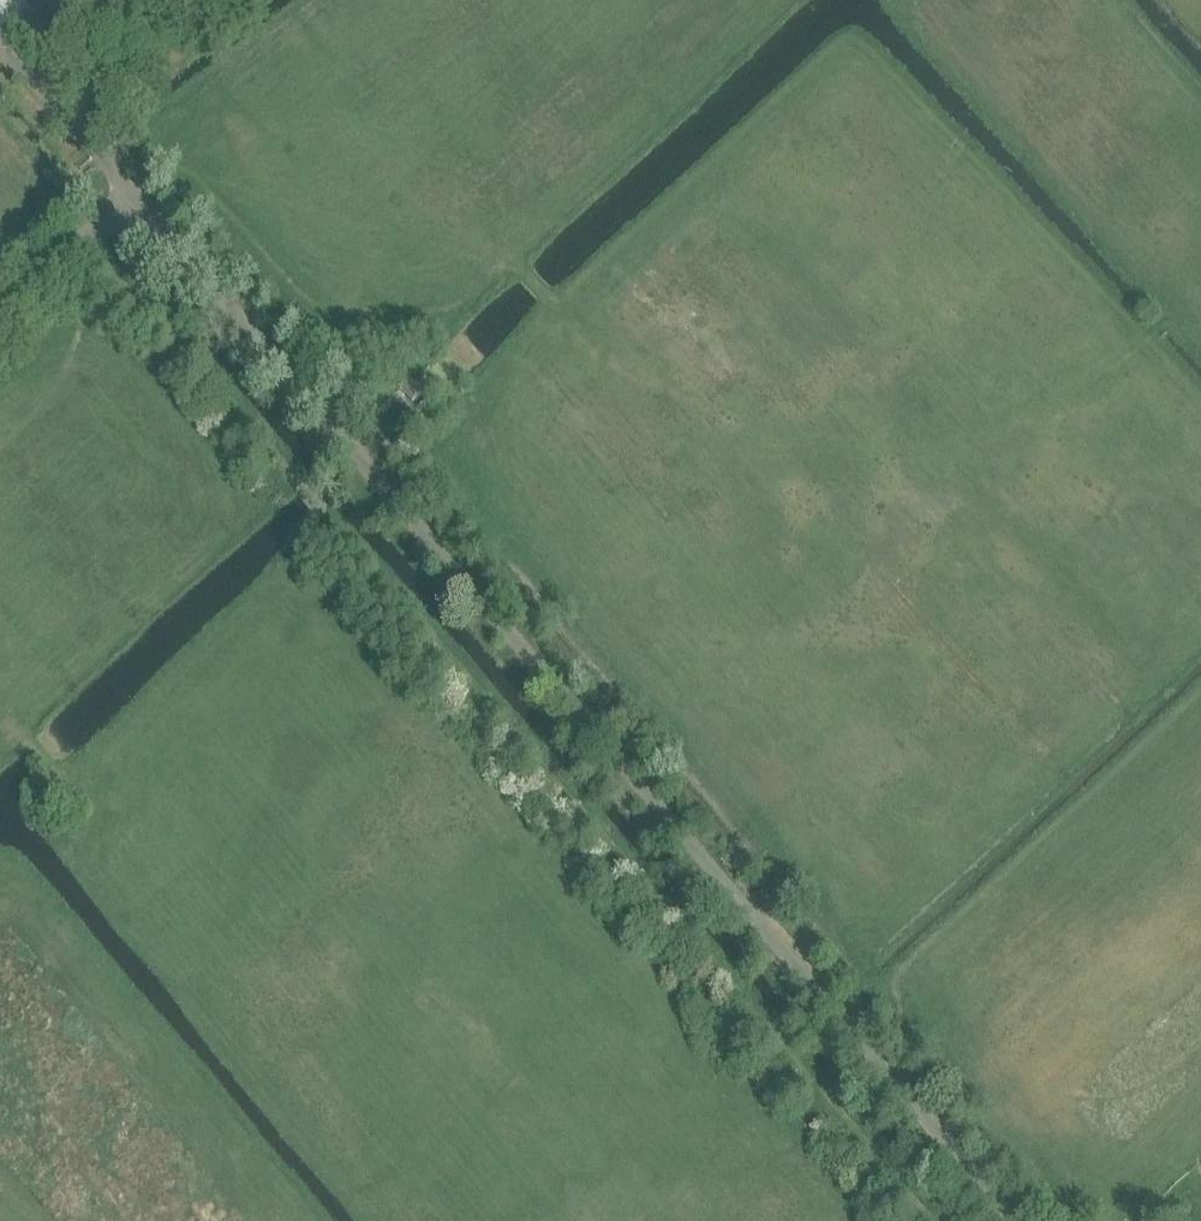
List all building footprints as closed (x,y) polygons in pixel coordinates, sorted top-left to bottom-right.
[(422,396),(409,382),(400,390),(413,404),(422,396)]
